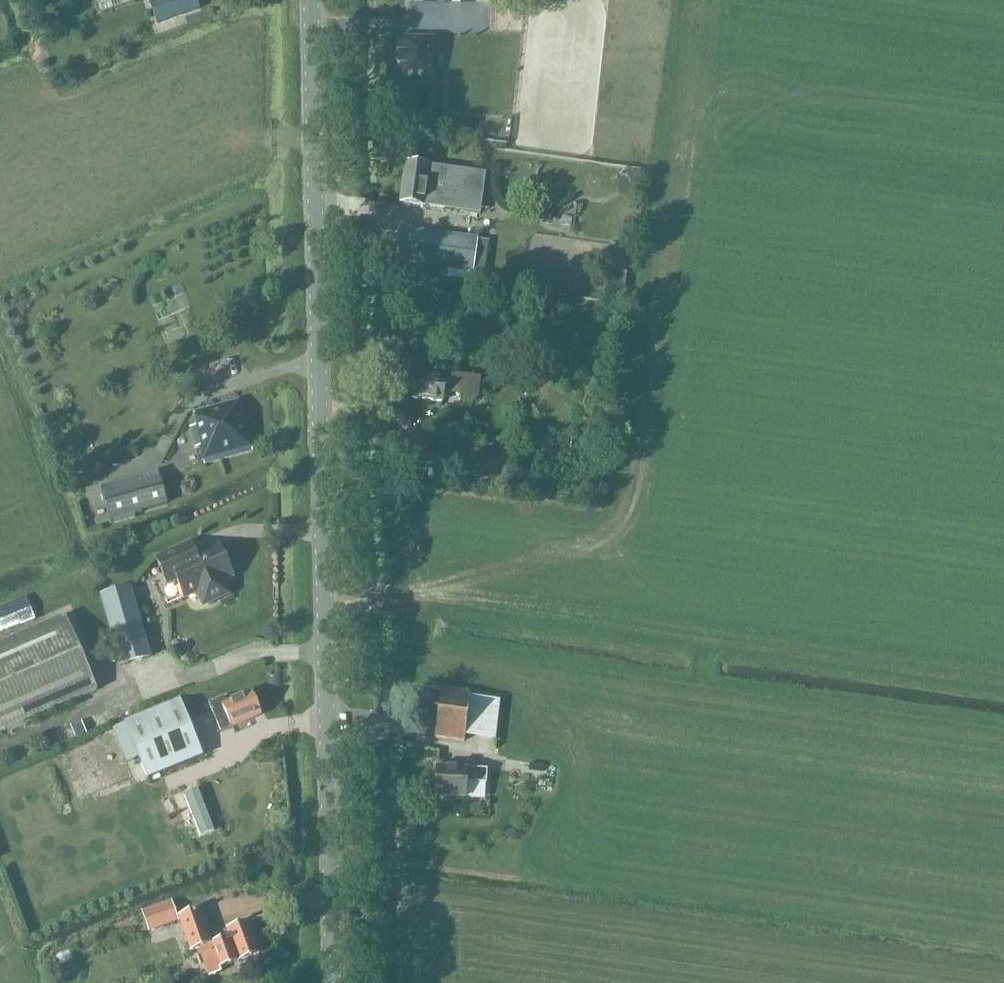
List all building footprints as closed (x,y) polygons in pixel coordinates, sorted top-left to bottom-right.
[(98,11),(129,0),(94,0),(98,11)] [(157,24),(199,9),(196,0),(149,0),(157,24)] [(431,34),(397,34),(398,50),(396,50),(396,62),(398,62),(398,78),(431,78),(431,34)] [(477,226),(484,175),(404,164),(399,203),(452,210),(450,223),(477,226)] [(403,230),(399,262),(471,271),(476,240),(403,230)] [(413,377),(410,398),(441,403),(442,393),(477,398),(479,381),(451,376),(450,383),(413,377)] [(198,427),(190,429),(196,448),(200,447),(204,465),(253,451),(239,401),(194,414),(198,427)] [(471,476),(497,479),(499,455),(474,452),(471,476)] [(101,488),(110,520),(167,505),(158,473),(101,488)] [(229,562),(226,560),(225,560),(219,547),(190,560),(185,548),(157,560),(168,584),(177,580),(185,598),(198,592),(204,605),(228,594),(222,581),(232,576),(231,573),(231,572),(232,569),(231,565),(229,562)] [(101,596),(121,666),(150,657),(130,588),(101,596)] [(35,620),(25,597),(0,608),(0,635),(35,620)] [(97,690),(65,617),(0,645),(0,733),(97,690)] [(416,695),(413,717),(438,720),(436,739),(464,742),(465,737),(469,697),(470,691),(441,688),(440,698),(416,695)] [(473,694),(473,702),(499,703),(499,695),(473,694)] [(226,697),(190,713),(194,724),(203,720),(210,737),(261,715),(254,698),(250,700),(248,695),(229,703),(226,697)] [(125,725),(148,780),(203,756),(180,701),(125,725)] [(486,786),(487,772),(436,768),(433,796),(484,800),(485,786),(486,786)] [(170,903),(143,912),(150,932),(176,922),(170,903)] [(199,908),(178,916),(191,951),(199,948),(209,977),(221,973),(219,968),(259,953),(248,920),(227,928),(230,936),(211,942),(199,908)]
